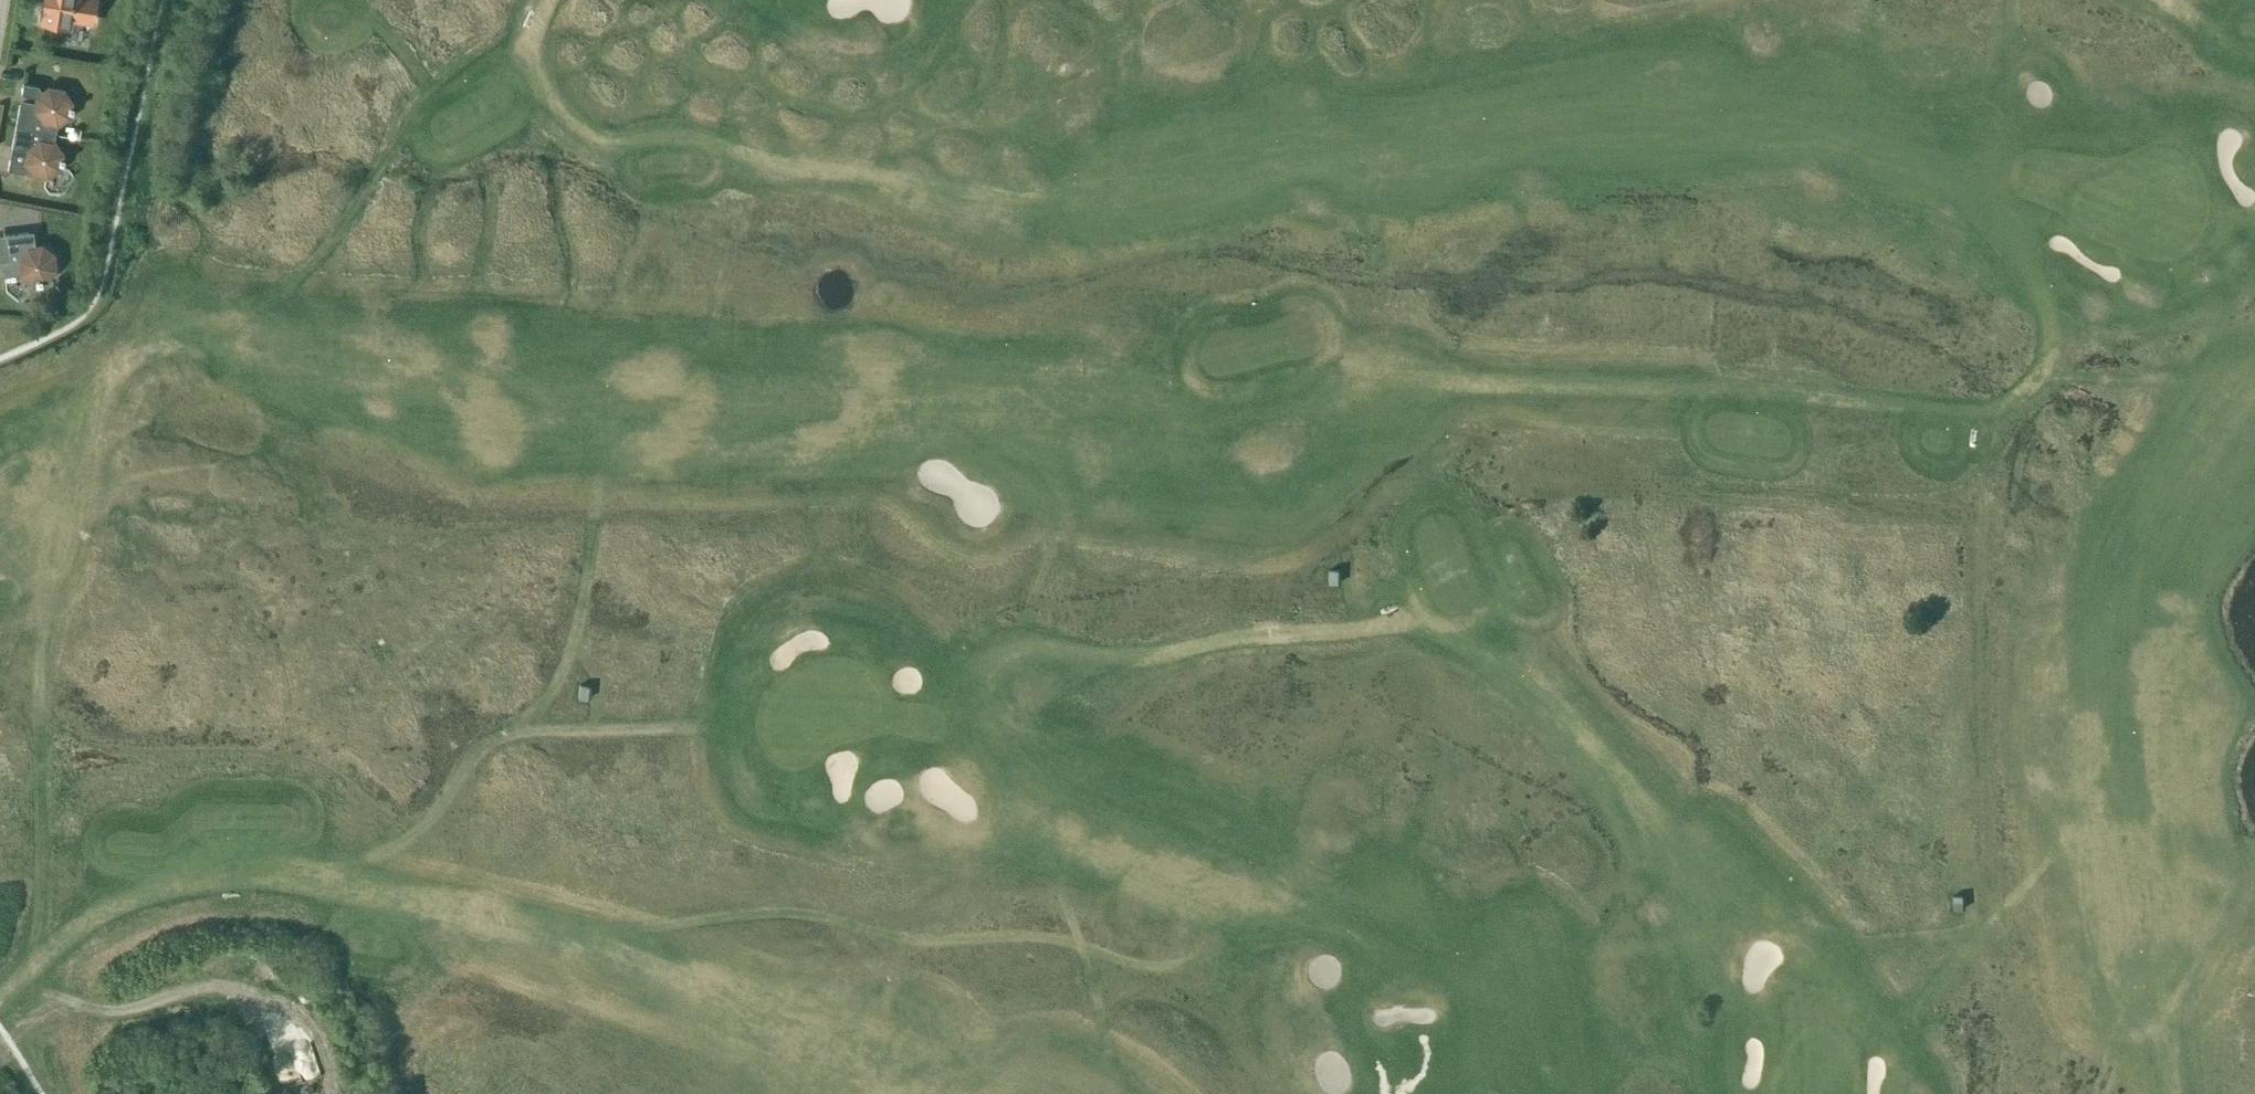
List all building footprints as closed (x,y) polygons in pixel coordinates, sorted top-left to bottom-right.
[(42,23),(69,28),(70,18),(93,22),(97,0),(44,0),(42,9),(44,9),(42,23)] [(15,126),(55,133),(57,124),(69,116),(70,111),(72,111),(73,107),(70,107),(71,102),(63,90),(48,87),(42,91),(38,85),(23,82),(21,94),(36,96),(35,106),(19,104),(15,126)] [(55,133),(15,126),(11,148),(27,151),(25,162),(10,159),(8,169),(24,172),(30,169),(33,174),(48,176),(60,168),(60,163),(63,163),(64,159),(61,158),(62,153),(54,142),(55,133)] [(0,235),(0,276),(20,273),(31,282),(36,281),(37,284),(41,283),(41,281),(46,280),(55,269),(53,254),(42,245),(30,247),(28,231),(0,235)] [(1329,569),(1329,583),(1341,583),(1341,569),(1329,569)] [(578,684),(576,699),(589,700),(591,686),(578,684)] [(1965,895),(1953,896),(1953,909),(1966,909),(1965,895)]
